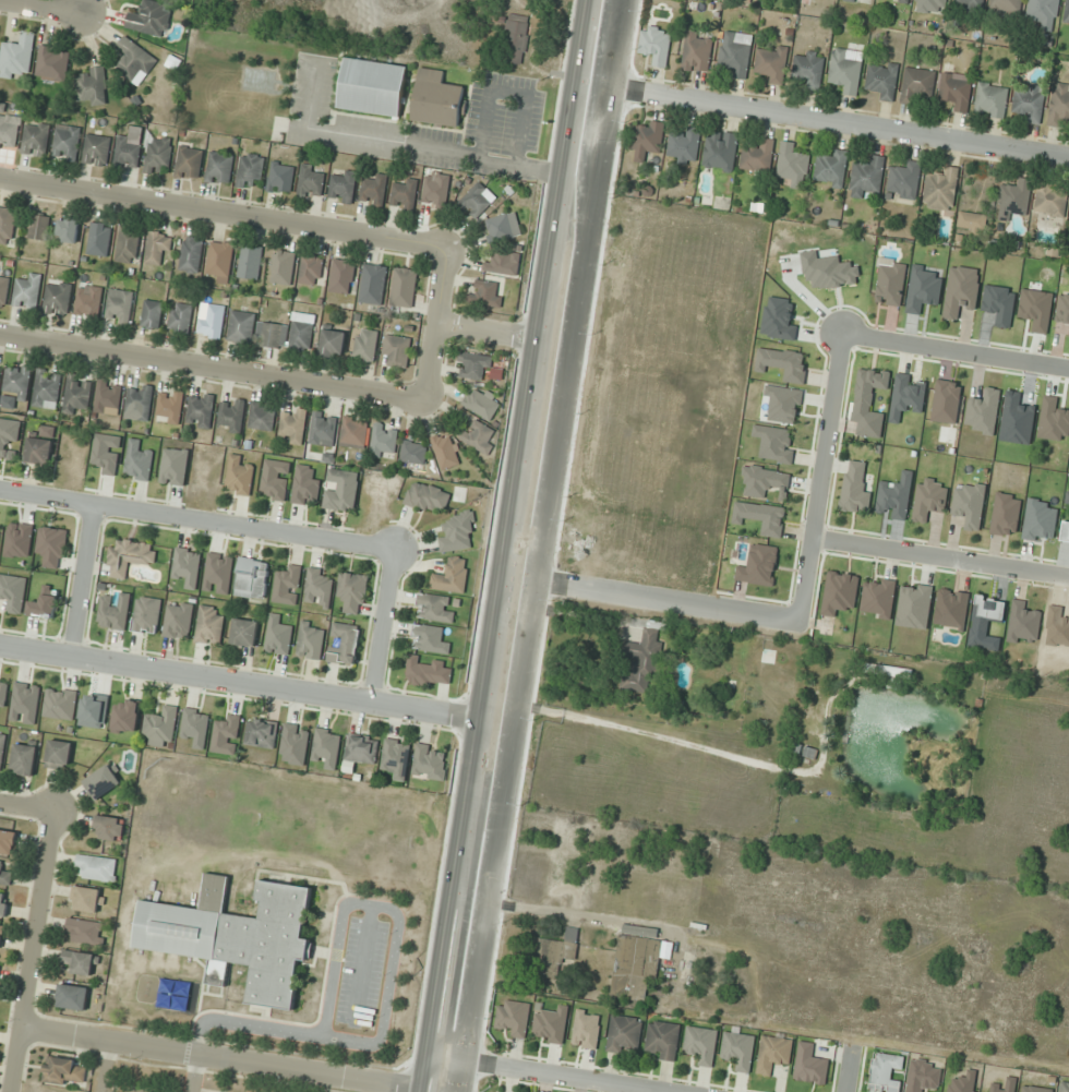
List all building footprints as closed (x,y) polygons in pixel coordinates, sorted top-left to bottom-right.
[(174,5),(151,0),(143,0),(140,11),(129,9),(124,28),(166,38),(174,5)] [(916,11),(947,13),(948,0),(917,0),(916,11)] [(956,10),(985,10),(985,0),(956,0),(956,10)] [(1027,19),(1037,21),(1036,30),(1055,33),(1060,0),(1030,0),(1027,19)] [(505,64),(526,65),(529,16),(508,15),(505,64)] [(673,31),(643,26),(639,52),(650,54),(648,65),(666,68),(673,31)] [(718,64),(730,67),(728,76),(746,80),(755,36),(725,30),(718,64)] [(19,72),(30,73),(34,32),(22,31),(20,43),(3,42),(0,66),(0,77),(18,79),(19,72)] [(703,38),(703,32),(687,31),(683,70),(709,72),(712,39),(703,38)] [(116,68),(132,80),(139,71),(146,76),(158,60),(125,36),(117,48),(126,55),(116,68)] [(760,45),(755,72),(767,74),(766,82),(784,85),(790,50),(760,45)] [(35,78),(65,84),(71,51),(41,46),(35,78)] [(840,83),(839,93),(857,96),(864,52),(834,48),(829,81),(840,83)] [(798,50),(793,76),(807,78),(805,87),(820,90),(826,56),(798,50)] [(338,110),(401,119),(408,66),(345,58),(338,110)] [(875,91),(874,98),(893,102),(900,66),(871,60),(865,89),(875,91)] [(412,122),(461,128),(466,87),(444,84),(445,71),(419,68),(412,122)] [(902,104),(919,105),(920,96),(933,97),(935,71),(905,68),(902,104)] [(106,105),(106,70),(78,70),(79,105),(106,105)] [(972,78),(943,74),(940,99),(950,101),(949,111),(968,113),(972,78)] [(975,115),(1005,119),(1009,88),(979,83),(975,115)] [(1068,122),(1068,85),(1054,83),(1049,126),(1068,128),(1068,122)] [(1043,123),(1043,87),(1014,87),(1014,112),(1023,112),(1023,123),(1043,123)] [(18,148),(21,117),(0,115),(0,147),(18,148)] [(22,153),(46,157),(51,125),(27,121),(22,153)] [(665,123),(649,121),(648,127),(636,126),(632,162),(647,163),(648,153),(661,155),(665,123)] [(76,162),(83,128),(58,124),(52,157),(76,162)] [(130,137),(118,136),(115,166),(138,168),(142,128),(131,126),(130,137)] [(671,134),(667,160),(696,165),(702,129),(687,127),(686,136),(671,134)] [(739,134),(708,131),(703,169),(734,172),(739,134)] [(111,137),(87,134),(83,164),(107,167),(111,137)] [(170,167),(174,139),(150,136),(144,173),(156,175),(157,165),(170,167)] [(741,170),(771,173),(774,140),(760,139),(759,146),(744,145),(741,170)] [(805,187),(811,157),(796,153),(797,145),(784,142),(775,180),(805,187)] [(198,180),(204,150),(180,146),(175,176),(198,180)] [(850,153),(831,148),(828,158),(819,156),(813,181),(841,188),(850,153)] [(206,182),(230,185),(233,155),(210,152),(206,182)] [(261,189),(265,156),(241,153),(237,187),(261,189)] [(853,163),(850,197),(870,199),(871,192),(881,193),(884,157),(868,155),(868,164),(853,163)] [(922,163),(904,160),(902,170),(892,168),(887,197),(915,202),(922,163)] [(292,194),(295,165),(271,162),(268,191),(292,194)] [(324,175),(313,174),(314,165),(301,164),(299,196),(323,197),(324,175)] [(941,176),(929,173),(922,208),(953,214),(961,169),(943,165),(941,176)] [(337,198),(338,197),(345,206),(358,196),(351,188),(361,181),(351,168),(339,177),(337,174),(325,182),(337,198)] [(450,175),(427,172),(423,206),(446,209),(450,175)] [(374,181),(367,178),(358,199),(379,208),(391,179),(377,173),(374,181)] [(1001,184),(996,219),(1012,222),(1014,213),(1028,215),(1033,179),(1020,177),(1019,187),(1001,184)] [(418,181),(394,178),(391,208),(414,211),(418,181)] [(475,221),(496,199),(479,182),(458,204),(475,221)] [(1038,216),(1067,216),(1067,185),(1038,185),(1038,216)] [(0,208),(0,244),(14,245),(15,208),(0,208)] [(523,235),(514,211),(483,223),(492,246),(523,235)] [(988,216),(960,211),(957,229),(985,234),(988,216)] [(51,217),(32,214),(28,238),(47,241),(51,217)] [(76,243),(79,219),(60,216),(56,241),(76,243)] [(112,224),(91,222),(88,255),(108,257),(112,224)] [(116,263),(137,265),(140,228),(119,226),(116,263)] [(172,235),(149,232),(145,264),(167,267),(172,235)] [(178,270),(197,275),(205,239),(186,235),(178,270)] [(206,279),(229,282),(234,244),(211,241),(206,279)] [(515,253),(494,253),(494,263),(484,262),(484,274),(520,275),(521,243),(515,243),(515,253)] [(238,279),(259,281),(263,249),(242,247),(238,279)] [(292,286),(295,253),(273,251),(270,284),(292,286)] [(320,286),(323,260),(302,257),(299,284),(320,286)] [(353,293),(353,260),(332,260),(332,293),(353,293)] [(385,266),(363,264),(361,304),(382,305),(385,266)] [(413,309),(417,271),(394,269),(391,307),(413,309)] [(13,306),(37,310),(43,276),(31,274),(29,284),(17,282),(13,306)] [(4,308),(10,280),(0,278),(0,307),(4,308)] [(472,306),(502,306),(502,281),(472,281),(472,306)] [(67,317),(72,285),(48,282),(43,313),(67,317)] [(74,314),(98,318),(103,290),(79,285),(74,314)] [(134,293),(110,289),(104,320),(128,324),(134,293)] [(158,330),(164,304),(145,300),(140,326),(158,330)] [(188,335),(193,306),(173,302),(168,331),(188,335)] [(224,306),(201,304),(199,336),(222,338),(224,306)] [(256,313),(232,309),(227,341),(251,345),(256,313)] [(313,321),(293,319),(290,350),(310,352),(313,321)] [(285,348),(287,325),(259,323),(257,346),(285,348)] [(343,359),(345,332),(323,329),(320,357),(343,359)] [(353,361),(375,363),(378,331),(357,329),(353,361)] [(408,336),(383,339),(386,368),(410,365),(408,336)] [(489,356),(460,354),(459,378),(488,379),(489,356)] [(3,397),(27,400),(31,367),(6,364),(3,397)] [(56,409),(60,373),(37,371),(33,407),(56,409)] [(66,377),(63,414),(75,415),(75,408),(88,409),(90,378),(66,377)] [(118,415),(121,384),(98,381),(95,413),(118,415)] [(148,423),(153,388),(130,384),(124,419),(148,423)] [(463,405),(490,422),(500,405),(473,389),(463,405)] [(180,424),(183,392),(160,390),(156,422),(180,424)] [(211,429),(214,397),(191,394),(187,427),(211,429)] [(229,423),(227,432),(241,434),(245,402),(222,398),(218,422),(229,423)] [(248,428),(273,432),(276,406),(252,403),(248,428)] [(307,413),(283,409),(278,441),(302,445),(307,413)] [(308,445),(333,448),(337,416),(312,413),(308,445)] [(339,447),(364,450),(368,420),(343,417),(339,447)] [(499,439),(476,418),(460,435),(483,456),(499,439)] [(368,452),(389,461),(401,431),(379,423),(368,452)] [(431,440),(442,471),(462,463),(450,433),(431,440)] [(55,443),(31,436),(24,460),(47,467),(55,443)] [(150,481),(153,454),(140,452),(141,441),(129,439),(124,478),(150,481)] [(401,468),(425,468),(425,443),(401,443),(401,468)] [(188,451),(163,449),(161,484),(185,485),(188,451)] [(254,468),(242,467),(243,456),(230,455),(226,493),(251,496),(254,468)] [(291,464),(265,459),(259,497),(285,502),(291,464)] [(867,463),(847,461),(840,510),(868,514),(871,491),(863,490),(867,463)] [(317,506),(321,467),(296,465),(292,503),(317,506)] [(323,508),(355,512),(360,473),(328,469),(327,481),(337,483),(336,491),(325,489),(323,508)] [(906,521),(913,472),(903,470),(901,485),(880,482),(875,516),(906,521)] [(450,488),(409,485),(407,509),(448,512),(450,488)] [(474,551),(473,514),(446,514),(447,539),(440,539),(440,551),(474,551)] [(38,555),(45,555),(45,568),(65,568),(65,528),(38,528),(38,555)] [(110,547),(106,577),(128,580),(130,562),(155,565),(157,544),(119,540),(118,548),(110,547)] [(172,575),(186,577),(184,588),(195,590),(202,552),(177,548),(172,575)] [(204,591),(229,594),(233,556),(208,553),(204,591)] [(465,593),(469,558),(447,556),(445,575),(433,574),(431,589),(465,593)] [(270,562),(240,558),(236,596),(265,599),(270,562)] [(288,573),(276,572),(273,602),(296,605),(301,566),(289,565),(288,573)] [(303,601),(326,606),(334,573),(311,568),(303,601)] [(346,601),(344,613),(363,615),(368,575),(340,572),(337,600),(346,601)] [(22,614),(26,578),(0,575),(0,598),(5,599),(4,612),(22,614)] [(40,603),(29,602),(28,615),(56,619),(59,593),(41,591),(40,603)] [(126,630),(131,597),(102,592),(97,626),(126,630)] [(416,618),(453,623),(455,611),(446,610),(448,597),(419,593),(416,618)] [(133,632),(157,634),(161,599),(137,596),(133,632)] [(163,636),(189,640),(194,604),(169,600),(163,636)] [(224,609),(200,606),(196,642),(221,644),(224,609)] [(292,627),(280,626),(281,615),(270,614),(265,652),(289,654),(292,627)] [(255,649),(257,621),(233,619),(232,647),(255,649)] [(298,657),(321,660),(325,625),(301,622),(298,657)] [(328,661),(355,666),(361,627),(334,623),(332,634),(342,636),(339,654),(329,652),(328,661)] [(412,649),(449,654),(451,641),(442,640),(443,628),(415,624),(412,649)] [(624,641),(622,656),(634,658),(631,673),(621,672),(619,690),(655,695),(662,641),(658,640),(660,627),(645,624),(643,643),(624,641)] [(767,687),(797,691),(799,682),(787,680),(789,666),(776,664),(778,650),(762,648),(757,676),(769,678),(767,687)] [(407,683),(451,686),(453,664),(433,662),(433,664),(420,663),(421,656),(409,655),(407,683)] [(900,691),(902,680),(911,681),(913,670),(865,663),(864,673),(888,677),(886,688),(900,691)] [(43,716),(72,721),(77,692),(47,687),(43,716)] [(114,732),(139,732),(139,701),(114,701),(114,732)] [(158,715),(146,714),(142,744),(173,748),(178,707),(160,705),(158,715)] [(181,735),(194,737),(192,747),(204,749),(210,712),(186,707),(181,735)] [(244,720),(230,714),(226,724),(219,721),(209,748),(230,756),(244,720)] [(278,723),(247,720),(245,745),(275,748),(278,723)] [(324,768),(336,771),(342,733),(317,728),(312,756),(325,759),(324,768)] [(378,738),(348,735),(345,761),(375,763),(378,738)] [(68,770),(72,743),(49,739),(45,767),(68,770)] [(406,782),(410,742),(385,739),(382,769),(393,770),(392,780),(406,782)] [(37,744),(15,742),(11,774),(34,776),(37,744)] [(413,777),(445,780),(448,749),(417,745),(413,777)] [(83,781),(95,800),(122,783),(111,764),(83,781)] [(92,828),(99,829),(98,839),(124,841),(126,819),(93,816),(92,828)] [(14,829),(0,830),(0,852),(17,851),(14,829)] [(118,860),(78,854),(76,867),(83,868),(81,877),(114,882),(118,860)] [(2,872),(4,861),(0,861),(0,884),(10,885),(12,873),(2,872)] [(133,948),(210,959),(207,983),(226,986),(229,963),(251,966),(246,1004),(293,1010),(300,959),(310,961),(313,941),(303,939),(310,888),(262,881),(257,918),(224,914),(230,877),(206,873),(201,909),(140,900),(133,948)] [(69,907),(100,916),(107,893),(75,884),(69,907)] [(0,893),(0,916),(6,917),(9,894),(0,893)] [(67,944),(105,944),(105,921),(67,921),(67,944)] [(538,939),(536,977),(564,979),(565,963),(575,964),(578,929),(567,929),(567,941),(538,939)] [(657,980),(662,940),(619,934),(611,996),(645,1001),(648,979),(657,980)] [(61,961),(72,962),(71,973),(94,976),(96,955),(63,950),(61,961)] [(88,987),(59,985),(57,1008),(87,1010),(88,987)] [(514,1030),(513,1037),(526,1039),(530,1004),(499,1000),(495,1028),(514,1030)] [(628,1047),(639,1049),(643,1020),(612,1014),(606,1051),(627,1055),(628,1047)] [(676,1062),(681,1025),(649,1020),(645,1050),(655,1052),(654,1059),(676,1062)] [(698,1065),(712,1067),(718,1031),(688,1026),(683,1053),(699,1056),(698,1065)] [(721,1058),(736,1060),(734,1071),(750,1074),(756,1036),(725,1032),(721,1058)] [(793,1037),(762,1034),(757,1075),(775,1076),(776,1065),(790,1067),(793,1037)] [(815,1044),(800,1042),(794,1079),(826,1084),(830,1058),(814,1056),(815,1044)] [(890,1091),(899,1091),(901,1080),(892,1079),(893,1069),(903,1070),(905,1057),(874,1052),(869,1088),(890,1091)] [(87,1063),(48,1056),(43,1081),(83,1088),(87,1063)] [(937,1091),(942,1063),(911,1058),(906,1091),(926,1091),(927,1089),(937,1091)] [(1059,1083),(1059,1091),(1068,1091),(1068,1083),(1059,1083)]
